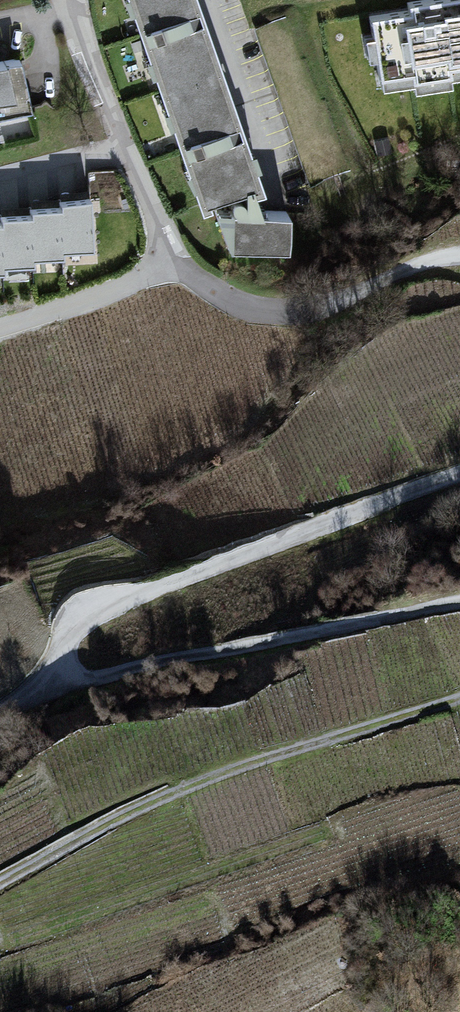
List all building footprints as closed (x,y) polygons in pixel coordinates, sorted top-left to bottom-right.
[(201,214),(263,192),(241,128),(202,15),(196,0),(127,0),(201,214)] [(371,15),(381,84),(415,79),(417,88),(451,82),(450,73),(459,72),(459,0),(408,0),(410,9),(371,15)] [(0,55),(0,105),(26,100),(15,52),(0,55)] [(89,199),(60,200),(60,208),(61,253),(91,252),(89,199)] [(60,208),(31,209),(31,215),(32,261),(62,260),(61,253),(60,208)] [(277,213),(216,210),(225,248),(288,251),(289,213),(277,213)] [(31,215),(1,216),(1,223),(2,269),(32,268),(32,261),(31,215)]
